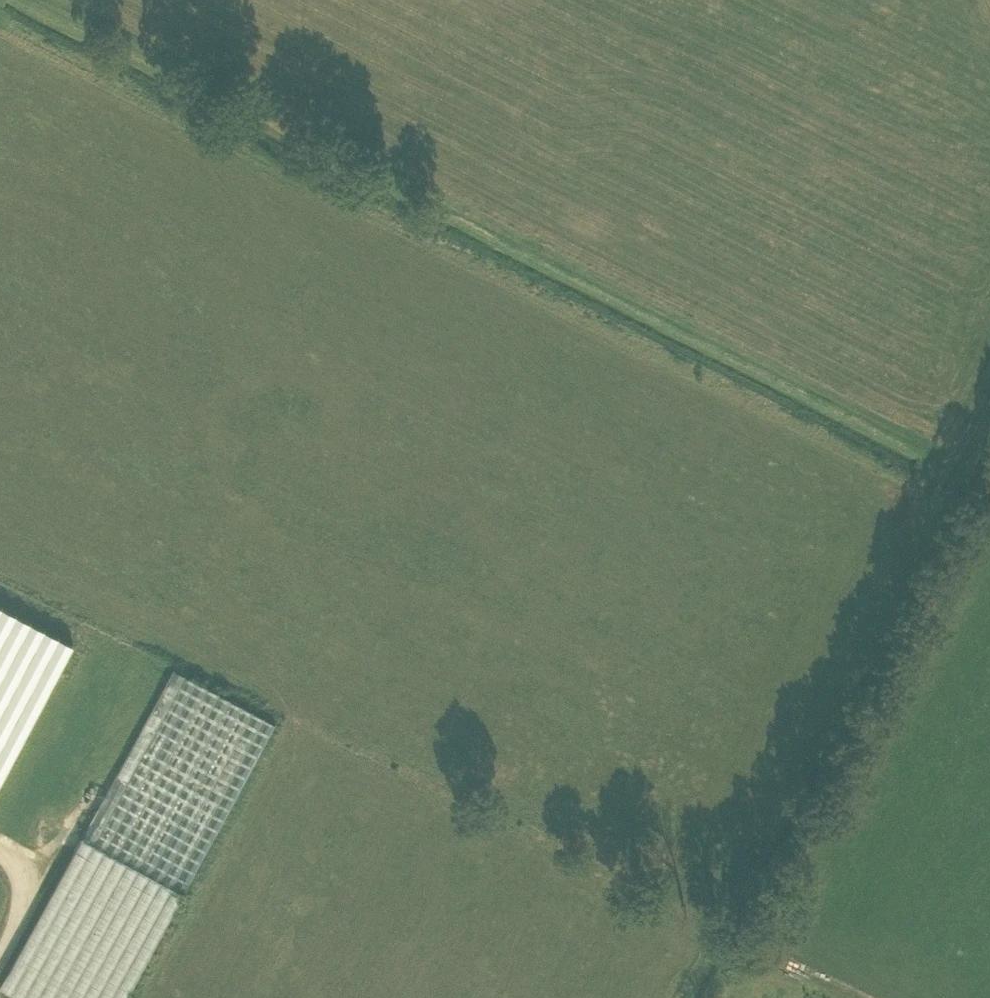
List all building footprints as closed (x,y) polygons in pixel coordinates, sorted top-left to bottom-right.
[(74,644),(0,605),(0,783),(74,644)] [(60,879),(8,970),(0,985),(0,988),(17,997),(126,997),(146,963),(275,726),(173,670),(60,879)] [(741,953),(757,961),(762,950),(746,942),(741,953)]
